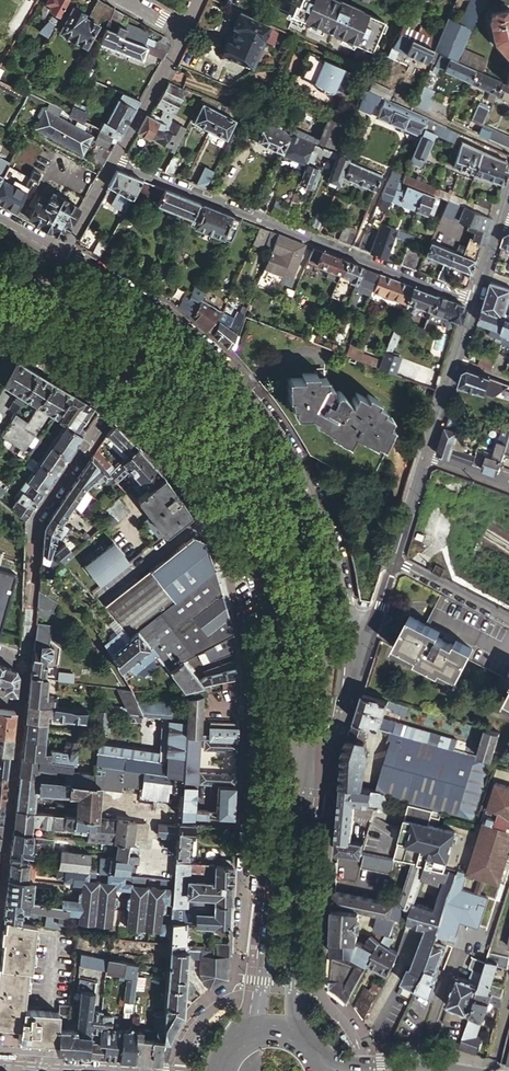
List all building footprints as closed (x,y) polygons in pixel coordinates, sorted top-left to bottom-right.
[(67,0),(46,0),(45,2),(50,5),(48,9),(52,12),(48,20),(49,20),(43,31),(48,34),(67,0)] [(113,7),(100,0),(94,0),(86,17),(97,24),(101,16),(109,19),(113,7)] [(384,22),(361,11),(362,10),(341,0),(340,1),(337,0),(299,0),(293,15),(371,50),(384,22)] [(482,7),(484,0),(454,0),(433,48),(438,50),(459,60),(464,47),(482,7)] [(85,45),(97,24),(86,17),(83,15),(84,13),(73,6),(59,30),(85,45)] [(99,42),(137,59),(140,52),(142,48),(145,50),(163,57),(169,45),(166,37),(157,32),(147,37),(137,33),(138,32),(135,28),(127,25),(126,27),(120,24),(118,19),(121,12),(113,7),(109,19),(99,42)] [(492,11),(490,14),(491,18),(489,19),(494,41),(507,55),(508,54),(508,55),(508,8),(492,11)] [(240,11),(233,27),(237,29),(231,42),(227,40),(221,52),(251,66),(269,24),(240,11)] [(233,27),(227,40),(231,42),(237,29),(233,27)] [(433,49),(433,48),(411,38),(410,37),(410,38),(400,34),(394,43),(392,46),(388,55),(393,57),(397,48),(432,64),(438,51),(433,49)] [(464,47),(459,60),(468,64),(474,52),(464,47)] [(333,92),(344,68),(324,59),(323,60),(317,57),(318,55),(308,51),(304,59),(307,60),(300,76),(313,82),(313,83),(314,85),(316,86),(316,87),(317,87),(318,88),(321,90),(324,91),(328,92),(330,92),(333,92)] [(438,67),(470,81),(475,69),(440,52),(431,71),(435,73),(438,67)] [(474,52),(468,64),(476,68),(482,70),(487,58),(474,52)] [(493,61),(487,58),(482,70),(487,73),(493,61)] [(422,83),(427,73),(416,67),(414,72),(414,80),(422,83)] [(22,79),(0,68),(0,80),(6,83),(17,89),(17,88),(22,80),(22,79)] [(491,91),(495,93),(501,81),(475,69),(470,81),(491,91)] [(431,89),(437,77),(429,74),(414,105),(426,110),(435,91),(431,89)] [(173,112),(184,89),(168,81),(155,103),(173,112)] [(388,98),(392,90),(372,81),(368,89),(388,98)] [(508,99),(508,85),(501,81),(495,93),(508,99)] [(378,95),(364,88),(359,95),(363,96),(374,101),(375,102),(378,95)] [(492,102),(495,93),(491,91),(487,99),(492,102)] [(118,137),(140,99),(121,92),(104,121),(102,120),(97,127),(100,128),(112,134),(118,137)] [(208,129),(221,105),(202,96),(199,102),(202,103),(192,121),(208,129)] [(374,101),(363,96),(357,108),(369,113),(374,101)] [(427,118),(417,114),(410,110),(385,98),(382,104),(376,116),(420,135),(423,129),(427,118)] [(68,113),(69,112),(48,102),(44,111),(37,123),(35,127),(82,153),(92,135),(56,116),(59,111),(67,115),(68,113)] [(229,108),(221,105),(208,129),(225,138),(235,119),(226,114),(229,108)] [(71,106),(69,112),(68,113),(81,119),(84,112),(71,106)] [(481,126),(481,124),(487,111),(476,106),(470,121),(481,126)] [(35,118),(37,123),(44,111),(39,111),(35,118)] [(136,131),(138,132),(150,138),(150,137),(157,124),(165,128),(167,124),(157,119),(159,116),(150,111),(147,115),(146,114),(136,131)] [(281,152),(289,134),(292,128),(288,126),(285,132),(281,130),(285,120),(270,114),(266,123),(264,123),(256,141),(281,152)] [(335,151),(346,126),(328,118),(318,139),(317,143),(335,151)] [(458,132),(447,127),(427,118),(423,129),(434,134),(454,143),(458,132)] [(169,119),(169,120),(167,124),(165,128),(157,124),(150,137),(172,147),(170,150),(174,152),(186,127),(169,119)] [(481,124),(481,126),(478,133),(508,147),(508,145),(508,137),(481,124)] [(110,140),(112,134),(100,128),(94,140),(106,146),(110,140)] [(434,134),(423,129),(420,135),(409,161),(420,166),(434,134)] [(115,143),(118,137),(112,134),(110,140),(115,143)] [(307,165),(313,152),(316,145),(289,134),(281,152),(281,153),(307,165)] [(508,163),(508,162),(496,157),(495,157),(494,156),(461,141),(452,166),(473,173),(478,161),(506,171),(508,163)] [(87,157),(102,166),(110,151),(96,142),(87,157)] [(341,176),(348,160),(349,157),(335,151),(317,143),(316,145),(313,152),(317,153),(337,161),(329,182),(337,185),(341,176)] [(172,155),(164,171),(171,174),(178,158),(172,155)] [(374,190),(374,189),(380,175),(381,173),(348,160),(341,176),(374,190)] [(503,183),(506,171),(478,161),(473,173),(474,173),(503,183)] [(97,174),(82,165),(73,181),(88,189),(97,174)] [(318,169),(307,165),(284,219),(291,221),(298,203),(295,202),(302,184),(310,187),(315,176),(318,169)] [(207,182),(213,170),(204,166),(196,184),(205,187),(207,182)] [(133,195),(142,180),(116,170),(107,186),(131,199),(133,195)] [(434,194),(436,188),(418,181),(419,177),(416,175),(414,179),(403,174),(402,176),(401,180),(422,189),(434,194)] [(388,200),(396,180),(388,177),(380,197),(383,199),(379,209),(385,211),(389,201),(388,200)] [(198,202),(142,180),(133,195),(149,201),(152,194),(160,197),(157,204),(190,218),(198,202)] [(400,182),(396,180),(388,200),(389,201),(414,210),(422,191),(400,182)] [(462,206),(465,200),(453,196),(450,194),(447,193),(436,188),(434,194),(447,199),(462,206)] [(78,206),(82,199),(69,192),(65,198),(56,193),(56,194),(52,191),(47,200),(39,195),(27,217),(39,224),(49,230),(49,229),(58,234),(63,233),(68,223),(69,223),(78,207),(78,206)] [(422,191),(414,210),(415,210),(432,216),(439,199),(433,197),(433,196),(422,191)] [(474,204),(472,210),(487,216),(493,201),(477,195),(473,204),(474,204)] [(487,216),(472,210),(462,206),(447,199),(441,214),(456,221),(457,220),(467,224),(465,229),(469,231),(464,247),(457,244),(454,252),(474,260),(480,242),(484,244),(487,233),(492,218),(487,216)] [(462,206),(472,210),(474,204),(473,204),(465,200),(462,206)] [(239,218),(198,202),(190,218),(188,222),(193,225),(193,226),(222,238),(223,236),(229,239),(239,218)] [(310,229),(318,232),(325,216),(317,213),(310,229)] [(370,226),(377,228),(380,221),(381,219),(375,216),(370,226)] [(377,228),(368,251),(383,257),(396,228),(380,221),(377,228)] [(351,245),(358,230),(343,223),(336,239),(351,245)] [(268,230),(259,226),(252,243),(261,247),(267,234),(266,234),(268,230)] [(88,235),(82,232),(78,240),(83,244),(88,235)] [(303,243),(277,233),(273,243),(265,263),(290,274),(303,243)] [(364,233),(358,248),(366,251),(372,236),(364,233)] [(457,244),(432,234),(429,241),(453,251),(454,252),(457,244)] [(92,253),(99,257),(106,243),(99,239),(92,253)] [(409,241),(400,264),(414,269),(420,254),(409,249),(412,242),(409,241)] [(453,251),(429,241),(424,254),(431,258),(444,263),(448,264),(453,251)] [(345,260),(313,247),(307,260),(316,264),(340,274),(345,260)] [(474,260),(454,252),(453,251),(448,264),(450,265),(470,273),(474,260)] [(424,254),(417,271),(425,274),(431,258),(424,254)] [(362,267),(345,260),(340,274),(348,278),(347,281),(354,284),(355,283),(356,281),(357,281),(362,268),(362,267)] [(439,270),(436,278),(446,282),(449,274),(447,272),(450,265),(448,264),(444,263),(441,270),(439,270)] [(378,274),(362,268),(357,281),(356,281),(355,283),(372,290),(378,274)] [(411,287),(378,274),(372,290),(372,291),(404,304),(405,304),(405,303),(411,287)] [(487,293),(508,301),(508,288),(491,282),(489,288),(487,293)] [(178,307),(192,316),(201,296),(204,290),(190,283),(178,307)] [(412,286),(411,287),(405,303),(429,311),(436,296),(412,286)] [(487,293),(484,303),(481,313),(506,322),(508,317),(505,315),(508,301),(487,293)] [(192,316),(212,334),(222,312),(202,301),(204,297),(201,296),(192,316)] [(464,307),(436,296),(429,311),(427,319),(438,323),(442,315),(456,320),(459,322),(464,307)] [(222,312),(212,334),(229,348),(246,307),(242,305),(239,312),(236,310),(232,317),(222,312)] [(481,313),(477,327),(495,333),(493,341),(494,342),(499,344),(503,332),(506,322),(481,313)] [(416,326),(413,334),(420,337),(423,329),(416,326)] [(394,346),(400,330),(394,328),(388,344),(394,346)] [(331,349),(343,354),(348,343),(341,341),(340,345),(335,344),(334,346),(332,346),(331,349)] [(349,345),(345,355),(348,356),(354,358),(378,368),(381,361),(366,355),(365,356),(362,355),(363,351),(349,345)] [(381,361),(378,368),(393,374),(393,373),(399,357),(384,352),(381,361)] [(492,368),(494,361),(469,352),(468,355),(470,359),(477,362),(480,364),(481,364),(492,368)] [(24,397),(37,373),(24,365),(17,361),(4,384),(17,393),(4,416),(11,419),(14,413),(24,397)] [(508,398),(508,384),(468,368),(463,371),(459,385),(477,391),(478,388),(508,398)] [(36,404),(50,381),(37,373),(24,397),(36,404)] [(315,377),(314,373),(300,373),(300,377),(289,378),(289,386),(286,386),(286,390),(286,397),(289,397),(289,406),(295,406),(296,415),(308,415),(314,418),(313,421),(329,430),(328,433),(347,444),(353,434),(373,445),(375,442),(382,446),(392,426),(385,423),(389,415),(381,411),(383,407),(376,404),(378,400),(367,394),(365,398),(356,393),(350,403),(346,401),(333,394),(330,393),(330,385),(324,385),(324,376),(321,376),(315,377)] [(56,415),(71,393),(67,391),(50,381),(36,404),(26,421),(23,427),(11,419),(1,436),(24,451),(30,441),(49,412),(56,415)] [(429,406),(434,390),(429,387),(424,404),(429,406)] [(335,391),(333,394),(346,401),(350,395),(339,389),(338,389),(337,390),(336,390),(335,391)] [(63,424),(76,432),(79,428),(93,408),(71,393),(56,415),(54,418),(63,424)] [(14,413),(11,419),(23,427),(26,421),(14,413)] [(82,436),(76,432),(63,424),(55,436),(73,449),(74,447),(82,436)] [(115,425),(106,434),(127,455),(136,446),(125,435),(115,425)] [(473,464),(476,455),(454,448),(459,431),(446,427),(445,430),(438,454),(451,458),(451,456),(473,464)] [(79,428),(76,432),(82,436),(85,431),(79,428)] [(127,455),(106,434),(102,439),(122,459),(127,455)] [(71,452),(73,449),(55,436),(49,444),(67,457),(71,452)] [(49,444),(43,453),(61,465),(62,464),(67,457),(49,444)] [(136,446),(127,455),(122,459),(120,461),(128,469),(125,472),(126,473),(145,456),(137,447),(136,446)] [(484,450),(478,448),(476,455),(481,457),(484,450)] [(94,451),(92,454),(108,473),(113,468),(96,449),(94,451)] [(43,453),(37,462),(55,474),(58,471),(61,465),(43,453)] [(75,479),(84,488),(99,474),(105,481),(111,476),(108,473),(92,454),(82,469),(75,479)] [(498,473),(502,460),(488,455),(486,459),(481,457),(476,455),(473,464),(498,473)] [(139,479),(154,466),(145,456),(126,473),(129,476),(132,474),(138,480),(139,479)] [(37,462),(31,470),(49,483),(55,474),(37,462)] [(147,489),(162,476),(161,474),(154,466),(139,479),(143,484),(145,486),(147,489)] [(25,480),(43,492),(49,483),(31,470),(25,480)] [(188,511),(162,476),(147,489),(137,497),(151,514),(165,533),(188,515),(188,511)] [(73,505),(84,488),(75,479),(63,497),(73,505)] [(138,480),(133,484),(137,488),(143,484),(139,479),(138,480)] [(16,494),(34,506),(42,494),(43,492),(25,480),(15,494),(16,494)] [(133,484),(129,487),(135,495),(139,491),(137,488),(133,484)] [(10,507),(24,519),(28,514),(34,506),(16,494),(17,497),(10,507)] [(73,505),(63,497),(61,500),(50,516),(61,523),(73,505)] [(97,503),(103,509),(110,504),(104,497),(97,503)] [(103,509),(111,517),(115,521),(128,510),(117,497),(110,504),(103,509)] [(151,514),(144,519),(159,538),(165,533),(151,514)] [(61,523),(50,516),(46,522),(43,529),(43,530),(55,538),(56,537),(61,523)] [(99,529),(102,526),(91,517),(89,520),(99,529)] [(111,517),(103,525),(107,529),(115,521),(111,517)] [(86,522),(96,531),(99,529),(89,520),(86,522)] [(66,527),(61,523),(56,537),(59,539),(63,533),(66,527)] [(55,538),(43,530),(43,538),(53,544),(55,538)] [(84,531),(80,536),(86,540),(90,536),(84,531)] [(86,540),(80,536),(75,532),(70,539),(78,547),(86,540)] [(150,569),(173,600),(213,569),(208,553),(202,538),(193,535),(150,569)] [(80,561),(98,582),(128,557),(110,536),(80,561)] [(43,538),(41,559),(48,563),(54,570),(61,561),(53,552),(51,551),(54,544),(53,544),(43,538)] [(53,552),(61,561),(62,561),(72,552),(64,544),(60,547),(59,547),(53,552)] [(433,571),(441,575),(445,567),(437,563),(433,571)] [(136,629),(173,600),(150,569),(103,607),(111,616),(129,636),(136,629)] [(213,569),(173,600),(136,629),(155,653),(168,669),(181,659),(198,651),(230,634),(226,614),(220,592),(216,579),(213,569)] [(0,570),(0,639),(20,576),(0,570)] [(102,642),(119,670),(127,663),(133,671),(155,653),(136,629),(129,636),(111,616),(107,619),(109,621),(108,621),(114,628),(108,632),(108,635),(110,636),(102,642)] [(395,645),(458,677),(472,649),(456,640),(454,644),(438,636),(440,633),(409,617),(395,645)] [(37,627),(34,643),(41,644),(41,640),(47,641),(46,629),(37,627)] [(232,642),(230,634),(198,651),(199,654),(204,651),(209,660),(211,659),(233,652),(232,642)] [(34,643),(30,676),(44,678),(46,660),(52,659),(53,648),(48,645),(41,644),(34,643)] [(456,680),(458,677),(395,645),(393,648),(456,680)] [(183,688),(202,684),(199,681),(181,659),(168,669),(183,688)] [(0,665),(0,681),(4,683),(2,690),(16,693),(18,676),(14,670),(0,665)] [(202,684),(214,681),(221,680),(236,677),(235,666),(220,670),(219,666),(213,667),(204,670),(205,675),(199,681),(202,684)] [(57,673),(57,680),(72,681),(73,675),(57,673)] [(30,676),(27,703),(52,706),(53,698),(45,697),(46,678),(44,678),(30,676)] [(221,680),(222,690),(230,688),(237,686),(236,677),(221,680)] [(186,697),(201,693),(211,691),(209,685),(214,683),(214,681),(202,684),(183,688),(181,688),(184,696),(185,697),(186,697)] [(130,712),(142,713),(136,700),(132,692),(131,689),(130,689),(118,687),(130,712)] [(182,697),(184,696),(181,688),(168,688),(169,693),(179,691),(182,697)] [(390,701),(363,692),(358,706),(354,720),(365,724),(369,725),(389,731),(454,750),(457,740),(390,720),(389,721),(382,719),(386,709),(386,706),(393,709),(393,712),(405,716),(408,706),(390,700),(390,701)] [(186,699),(183,738),(198,739),(201,693),(186,697),(186,699)] [(172,775),(181,776),(183,738),(186,699),(136,700),(142,713),(162,713),(159,751),(97,743),(94,763),(172,775)] [(25,723),(44,724),(45,713),(51,713),(52,706),(27,703),(25,723)] [(80,722),(78,731),(82,731),(87,711),(71,709),(69,708),(52,706),(51,713),(51,718),(80,722)] [(14,711),(0,709),(0,735),(11,737),(14,711)] [(130,712),(119,712),(126,720),(126,722),(141,723),(142,713),(130,712)] [(365,724),(354,720),(352,727),(349,736),(364,740),(367,732),(363,731),(365,724)] [(237,741),(238,723),(210,722),(208,739),(237,741)] [(25,723),(23,738),(42,740),(44,724),(25,723)] [(499,733),(487,730),(478,757),(490,760),(499,733)] [(76,741),(77,733),(68,731),(66,740),(76,741)] [(490,760),(478,757),(454,750),(389,731),(386,742),(390,744),(376,790),(378,791),(380,792),(383,794),(385,795),(386,796),(413,804),(473,820),(492,761),(490,760)] [(11,737),(0,735),(0,751),(10,753),(11,737)] [(364,740),(349,736),(347,743),(344,754),(342,785),(357,787),(359,757),(364,740)] [(23,738),(21,755),(47,759),(48,752),(46,751),(41,750),(42,740),(23,738)] [(194,783),(217,784),(235,785),(235,774),(201,773),(200,772),(200,771),(199,771),(199,770),(198,770),(198,769),(197,769),(196,769),(198,739),(183,738),(181,776),(180,782),(194,783)] [(203,749),(236,750),(237,741),(208,739),(204,739),(203,749)] [(50,748),(47,748),(46,751),(48,752),(47,759),(72,762),(72,763),(74,763),(76,753),(77,753),(80,741),(76,741),(66,740),(65,740),(63,751),(49,749),(50,748)] [(10,753),(0,751),(0,777),(6,778),(10,753)] [(21,755),(19,775),(36,777),(38,768),(64,772),(70,773),(69,781),(94,784),(93,774),(71,771),(72,763),(72,762),(47,759),(21,755)] [(131,784),(140,785),(171,790),(171,789),(172,775),(93,764),(93,774),(94,784),(69,781),(68,781),(67,793),(76,794),(74,816),(89,817),(87,827),(90,828),(90,832),(87,832),(86,839),(117,842),(132,844),(132,842),(134,821),(95,817),(99,785),(127,788),(128,788),(129,788),(130,787),(130,786),(131,784)] [(492,781),(508,786),(508,772),(496,768),(492,781)] [(19,775),(15,809),(33,811),(36,777),(19,775)] [(180,789),(178,815),(206,817),(207,810),(192,809),(194,783),(180,782),(181,776),(172,775),(171,789),(180,789)] [(37,791),(67,793),(68,781),(63,780),(38,777),(37,791)] [(492,781),(464,871),(501,883),(508,857),(508,786),(492,781)] [(233,819),(234,798),(235,785),(217,784),(216,797),(216,810),(220,811),(219,818),(233,819)] [(171,790),(140,785),(136,810),(168,815),(171,790)] [(357,787),(342,785),(340,785),(337,836),(352,840),(355,802),(385,805),(386,796),(385,795),(383,794),(380,792),(378,791),(376,790),(357,787)] [(473,820),(413,804),(396,860),(413,863),(413,862),(426,865),(457,872),(458,869),(473,820)] [(14,825),(13,831),(31,833),(31,825),(50,827),(52,814),(46,813),(33,811),(15,809),(13,825),(14,825)] [(52,814),(50,827),(62,828),(64,815),(54,814),(52,814)] [(73,829),(74,816),(64,815),(62,828),(73,829)] [(73,831),(87,832),(90,832),(90,828),(87,827),(89,817),(74,816),(73,829),(73,831)] [(148,823),(134,821),(132,842),(139,842),(146,842),(148,823)] [(389,846),(387,822),(376,823),(377,832),(380,832),(382,846),(389,846)] [(192,837),(193,825),(177,824),(177,827),(176,836),(175,850),(174,861),(188,861),(190,837),(192,837)] [(176,836),(177,827),(158,825),(157,835),(176,836)] [(32,849),(34,849),(35,841),(30,840),(31,833),(13,831),(12,831),(11,847),(32,849)] [(352,840),(337,836),(336,851),(363,855),(363,853),(365,842),(352,840)] [(122,859),(136,861),(138,851),(135,848),(136,845),(132,845),(132,844),(117,842),(114,858),(122,859)] [(11,847),(9,862),(25,863),(26,855),(31,856),(32,849),(11,847)] [(134,876),(173,880),(174,861),(175,850),(138,847),(138,851),(136,861),(134,876)] [(392,874),(395,860),(365,853),(362,868),(392,874)] [(60,856),(58,868),(65,869),(87,871),(89,858),(60,856)] [(106,873),(122,875),(122,859),(114,858),(107,857),(106,873)] [(89,858),(87,871),(98,872),(98,859),(89,858)] [(213,903),(230,902),(232,865),(230,864),(219,864),(188,861),(174,861),(173,880),(170,923),(186,923),(193,924),(194,913),(177,913),(177,906),(186,907),(187,895),(213,896),(213,903)] [(7,877),(8,877),(32,880),(33,880),(35,865),(25,863),(9,862),(7,877)] [(422,878),(426,865),(413,862),(413,863),(400,905),(412,908),(414,903),(422,878)] [(436,942),(457,872),(426,865),(422,878),(440,883),(441,879),(446,880),(436,910),(414,903),(412,908),(408,922),(428,928),(415,963),(411,961),(408,967),(409,968),(403,981),(417,988),(427,967),(436,942)] [(169,938),(170,923),(173,880),(134,876),(122,875),(106,873),(98,872),(87,871),(65,869),(64,879),(63,882),(82,884),(80,901),(62,899),(61,906),(68,907),(67,915),(78,916),(77,923),(110,927),(114,890),(130,892),(126,929),(158,932),(158,934),(163,934),(165,937),(169,938)] [(496,899),(501,883),(464,871),(458,869),(453,885),(488,896),(496,899)] [(8,877),(5,899),(29,901),(32,880),(8,877)] [(453,885),(438,933),(455,938),(461,919),(479,925),(488,896),(453,885)] [(360,910),(391,917),(395,903),(334,892),(333,906),(347,907),(360,910)] [(496,899),(488,896),(479,925),(487,927),(496,899)] [(3,919),(5,920),(19,922),(19,916),(27,916),(28,910),(57,915),(55,928),(64,930),(67,915),(68,907),(61,906),(29,901),(5,899),(3,919)] [(195,902),(194,911),(212,912),(212,909),(208,908),(209,901),(195,902)] [(193,924),(229,926),(230,902),(213,903),(212,909),(212,912),(194,911),(194,913),(193,924)] [(396,918),(408,922),(412,908),(400,905),(395,903),(391,917),(396,918)] [(358,932),(360,910),(347,907),(333,906),(332,938),(349,939),(358,941),(358,932)] [(406,929),(408,922),(396,918),(394,925),(406,929)] [(5,920),(0,965),(0,1026),(11,1027),(12,1026),(19,1026),(18,1039),(56,1042),(57,1027),(57,1021),(58,1014),(62,1014),(64,1015),(68,1015),(69,1005),(58,1004),(58,1012),(23,1010),(27,970),(30,970),(35,925),(19,922),(5,920)] [(169,938),(168,949),(184,950),(184,945),(186,923),(170,923),(169,938)] [(368,963),(368,964),(385,935),(378,933),(376,939),(371,936),(365,945),(358,941),(349,939),(332,938),(331,953),(347,953),(368,963)] [(368,964),(388,974),(395,964),(399,953),(391,947),(394,939),(385,935),(368,964)] [(213,950),(228,951),(229,943),(213,942),(213,950)] [(434,980),(447,947),(436,942),(427,967),(417,988),(429,994),(432,993),(437,981),(434,980)] [(186,956),(188,950),(184,950),(168,949),(166,981),(184,983),(186,956)] [(188,950),(186,956),(189,956),(192,959),(200,959),(199,974),(200,977),(208,988),(208,989),(227,979),(228,957),(223,957),(200,956),(200,950),(188,950)] [(489,952),(486,963),(470,1015),(481,1020),(484,1019),(492,998),(501,1002),(502,998),(493,994),(495,988),(491,986),(498,964),(508,966),(508,959),(508,957),(489,952)] [(124,961),(107,958),(105,972),(122,975),(124,961)] [(329,987),(348,1001),(365,970),(331,958),(330,977),(329,987)] [(486,963),(473,958),(469,967),(470,969),(472,970),(468,980),(457,976),(447,1004),(448,1007),(470,1015),(486,963)] [(136,968),(136,963),(124,961),(122,975),(126,976),(136,978),(137,968),(136,968)] [(57,1027),(56,1042),(55,1051),(87,1053),(91,1010),(96,980),(77,976),(76,990),(79,991),(76,1022),(69,1024),(64,1024),(64,1027),(57,1027)] [(133,1002),(136,978),(126,976),(126,982),(125,986),(124,996),(123,1001),(133,1002)] [(205,990),(208,988),(200,977),(196,979),(205,990)] [(161,1041),(167,1042),(168,1039),(169,1035),(172,1030),(174,1026),(177,1021),(179,1017),(182,1013),(184,995),(184,983),(166,981),(163,1016),(162,1031),(161,1041)] [(354,1007),(364,1019),(381,986),(374,982),(370,990),(364,987),(354,1007)] [(91,1010),(87,1053),(87,1056),(102,1057),(105,1028),(100,1027),(101,1014),(101,1011),(91,1010)] [(102,1057),(117,1059),(121,1029),(122,1017),(101,1014),(100,1027),(105,1028),(102,1057)] [(129,1025),(135,1029),(137,1029),(138,1015),(131,1015),(129,1025)] [(132,1061),(149,1062),(154,1031),(162,1031),(163,1016),(155,1016),(154,1029),(141,1028),(140,1030),(137,1029),(135,1029),(131,1061),(132,1061)] [(117,1059),(131,1061),(135,1029),(129,1025),(128,1028),(127,1030),(121,1029),(117,1059)] [(162,1059),(166,1046),(167,1042),(161,1041),(162,1031),(154,1031),(149,1062),(160,1062),(162,1059)] [(464,1031),(458,1050),(475,1055),(480,1037),(464,1031)] [(171,1047),(166,1046),(162,1059),(167,1061),(171,1047)]
